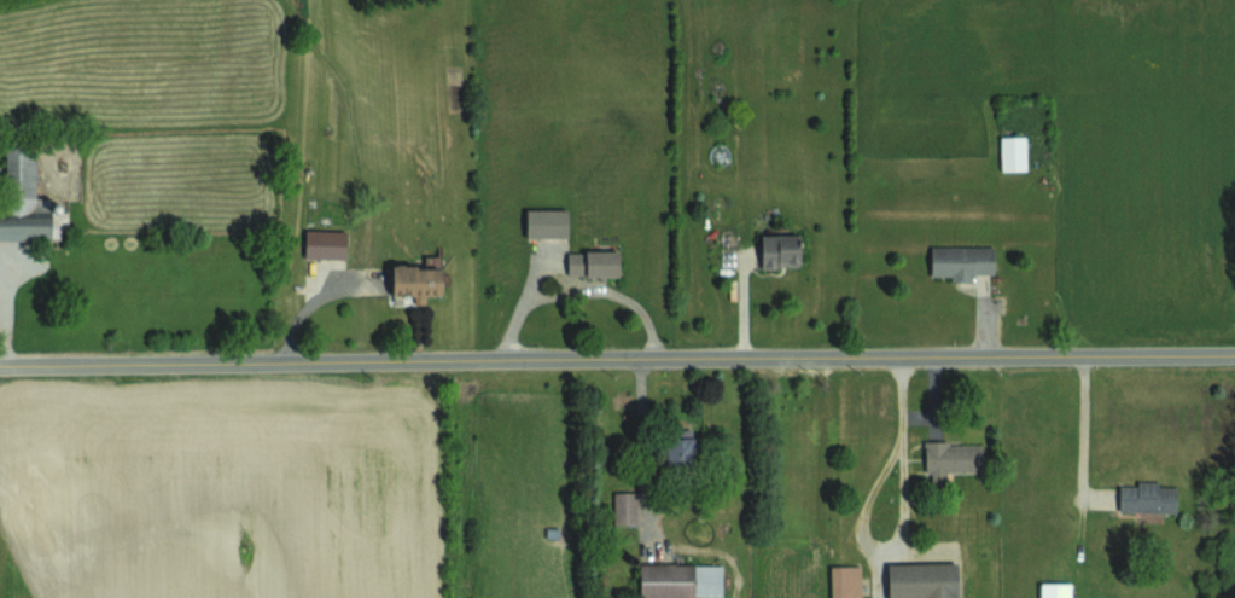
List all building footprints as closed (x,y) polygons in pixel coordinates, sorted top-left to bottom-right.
[(1000,170),(1026,169),(1025,136),(1000,137),(1000,170)] [(66,238),(65,207),(50,207),(49,197),(36,197),(34,145),(6,146),(8,217),(0,217),(0,239),(66,238)] [(567,209),(526,209),(526,236),(567,237),(567,209)] [(346,230),(305,229),(305,257),(345,258),(346,230)] [(760,234),(761,267),(799,266),(799,234),(760,234)] [(930,275),(949,275),(949,281),(973,281),(973,274),(993,274),(993,246),(930,246),(930,275)] [(618,275),(618,251),(567,250),(567,275),(618,275)] [(391,298),(424,298),(424,294),(446,294),(446,267),(391,267),(391,298)] [(693,437),(666,438),(667,464),(694,463),(693,437)] [(981,442),(924,443),(924,478),(951,477),(951,472),(981,472),(981,442)] [(1176,487),(1157,486),(1157,480),(1137,480),(1136,485),(1118,485),(1117,511),(1175,512),(1176,487)] [(613,524),(637,524),(637,492),(614,492),(613,524)] [(887,563),(888,597),(957,597),(957,562),(887,563)] [(722,564),(639,563),(639,597),(695,597),(721,597),(722,564)] [(830,597),(861,597),(860,565),(830,566),(830,597)] [(1070,582),(1040,582),(1039,597),(1070,597),(1070,582)]
